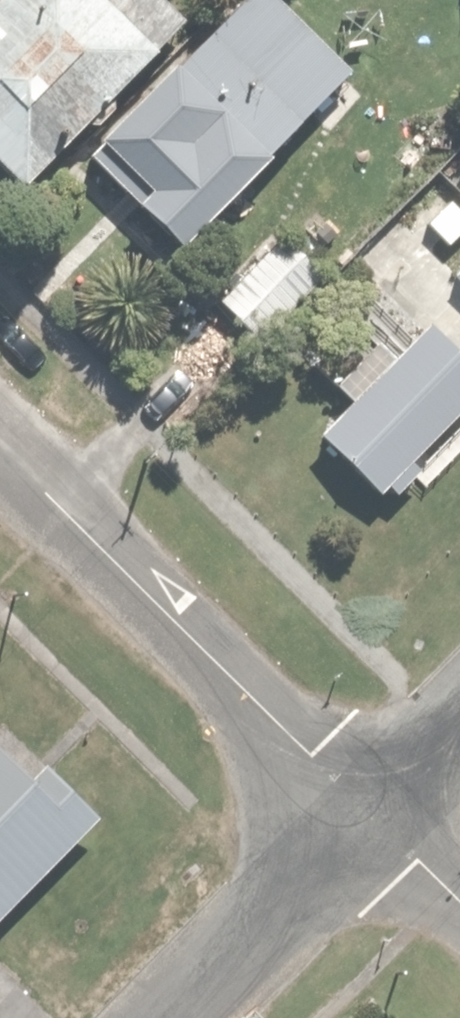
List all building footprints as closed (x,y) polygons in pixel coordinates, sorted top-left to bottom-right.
[(22,186),(193,20),(173,0),(0,0),(0,164),(22,186)] [(350,75),(353,72),(285,0),(239,0),(86,146),(177,241),(306,117),(319,131),(363,89),(350,75)] [(281,230),(215,298),(254,336),(320,268),(281,230)] [(323,425),(383,484),(459,407),(459,339),(434,313),(323,425)] [(93,806),(0,717),(0,903),(93,806)]
